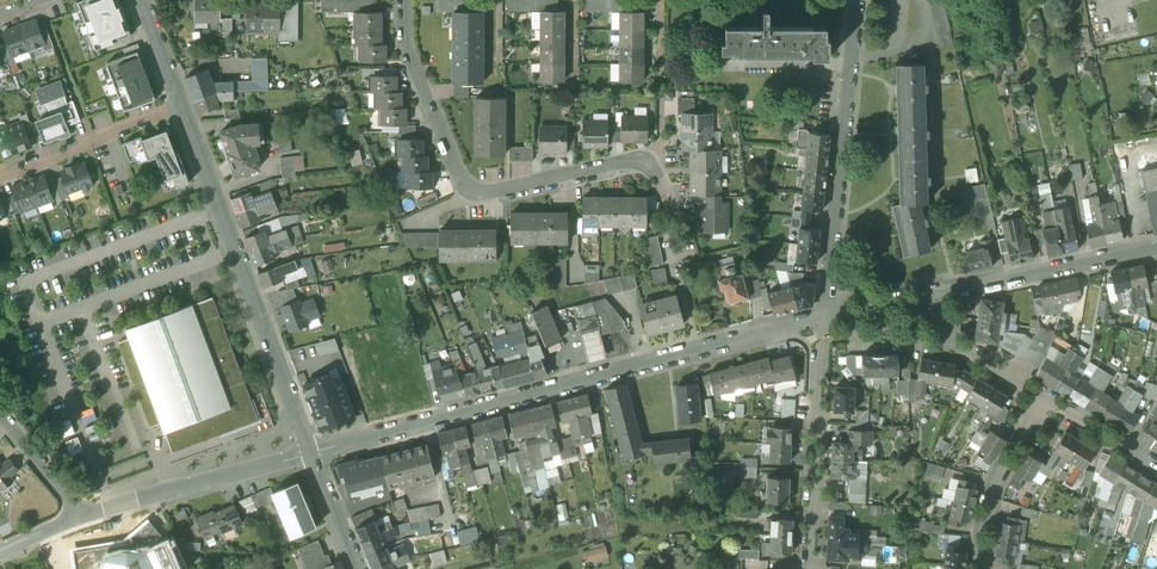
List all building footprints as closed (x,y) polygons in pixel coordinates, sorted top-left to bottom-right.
[(92,41),(96,39),(100,49),(120,41),(120,39),(131,35),(124,17),(123,18),(120,9),(121,8),(118,0),(83,0),(82,1),(86,10),(81,12),(92,41)] [(220,19),(220,0),(195,0),(195,19),(220,19)] [(298,13),(298,0),(278,0),(278,2),(279,2),(279,13),(298,13)] [(454,12),(470,12),(470,0),(436,0),(436,12),(454,12)] [(267,33),(278,33),(279,33),(279,13),(279,2),(278,2),(267,2),(267,4),(248,4),(247,30),(267,30),(267,33)] [(878,8),(882,10),(890,16),(894,10),(891,8),(882,2),(878,8)] [(878,15),(881,18),(889,24),(893,18),(890,16),(882,10),(878,15)] [(357,12),(357,29),(381,29),(381,13),(376,12),(369,12),(362,12),(357,12)] [(454,40),(454,41),(483,40),(483,12),(470,12),(454,12),(454,27),(457,28),(457,40),(454,40)] [(541,29),(545,29),(564,30),(564,12),(558,12),(551,12),(545,12),(545,22),(541,22),(541,29)] [(621,22),(621,29),(620,30),(624,30),(643,30),(643,12),(641,12),(634,12),(626,12),(624,12),(624,22),(621,22)] [(298,13),(279,13),(279,33),(278,33),(278,40),(298,40),(298,13)] [(877,23),(880,26),(888,32),(892,26),(889,24),(881,18),(877,23)] [(224,19),(224,33),(232,33),(232,19),(224,19)] [(36,20),(19,26),(29,51),(44,45),(45,45),(40,32),(36,20)] [(14,56),(29,51),(19,26),(4,32),(8,44),(13,57),(14,56)] [(826,27),(770,27),(764,27),(738,27),(738,26),(726,26),(726,51),(737,51),(737,54),(813,54),(813,58),(829,58),(829,47),(826,47),(826,27)] [(892,34),(888,32),(880,26),(876,31),(888,40),(892,34)] [(45,45),(44,45),(46,50),(53,48),(54,47),(47,29),(40,32),(45,45)] [(357,45),(361,45),(381,45),(381,29),(357,29),(357,45)] [(564,47),(564,30),(545,29),(545,39),(541,39),(541,47),(545,47),(564,47)] [(611,41),(620,41),(620,39),(624,39),(624,30),(620,30),(621,29),(611,29),(611,41)] [(643,30),(624,30),(624,39),(620,39),(620,41),(620,47),(624,47),(643,47),(643,30)] [(482,84),(483,40),(454,41),(454,52),(457,52),(457,71),(454,71),(454,83),(469,83),(482,84)] [(13,57),(8,44),(2,46),(3,49),(8,65),(16,62),(14,56),(13,57)] [(123,50),(126,56),(137,52),(139,56),(145,72),(148,71),(138,44),(123,50)] [(44,45),(29,51),(31,57),(32,60),(48,55),(46,50),(44,45)] [(386,45),(381,45),(361,45),(361,61),(386,61),(386,45)] [(564,64),(564,47),(545,47),(544,56),(541,56),(541,64),(544,64),(564,64)] [(643,64),(643,47),(624,47),(624,56),(620,56),(620,64),(624,64),(643,64)] [(0,50),(0,62),(2,67),(1,67),(3,72),(10,69),(8,65),(3,49),(2,49),(0,50)] [(29,51),(14,56),(16,62),(16,63),(31,57),(29,51)] [(155,100),(154,95),(133,103),(132,101),(130,102),(123,85),(120,86),(117,79),(123,77),(118,64),(139,56),(137,52),(126,56),(106,64),(124,111),(155,100)] [(133,103),(154,95),(145,72),(139,56),(118,64),(123,77),(117,79),(120,86),(123,85),(130,102),(132,101),(133,103)] [(253,81),(263,81),(268,81),(268,73),(268,60),(268,58),(252,58),(253,81)] [(16,62),(8,65),(10,69),(13,75),(20,72),(16,63),(16,62)] [(564,81),(564,64),(544,64),(544,73),(541,73),(541,81),(564,81)] [(643,81),(643,64),(624,64),(624,73),(620,73),(620,81),(643,81)] [(899,64),(900,111),(924,110),(923,90),(926,90),(926,84),(923,84),(923,64),(899,64)] [(234,91),(234,82),(216,82),(213,84),(207,69),(185,78),(194,101),(214,93),(215,93),(234,92),(234,91)] [(372,92),(377,92),(396,92),(397,76),(372,76),(372,92)] [(253,81),(234,82),(234,91),(263,90),(263,81),(253,81)] [(42,103),(46,101),(64,94),(60,82),(37,91),(42,103)] [(454,83),(454,91),(454,98),(469,98),(469,91),(469,83),(454,83)] [(32,92),(27,86),(20,92),(25,98),(32,92)] [(215,93),(214,93),(217,101),(237,100),(237,96),(234,96),(234,92),(215,93)] [(377,108),(382,108),(401,108),(401,92),(396,92),(377,92),(377,108)] [(219,107),(217,101),(214,93),(194,101),(199,114),(219,107)] [(64,94),(46,101),(50,111),(52,116),(61,112),(70,109),(67,103),(64,94)] [(479,155),(504,155),(505,98),(479,98),(479,123),(476,123),(476,139),(479,139),(479,155)] [(678,115),(683,115),(683,114),(695,114),(695,100),(678,100),(678,115)] [(50,111),(46,101),(42,103),(37,105),(41,115),(50,111)] [(73,101),(67,103),(70,109),(61,112),(66,126),(81,121),(73,101)] [(89,115),(94,129),(112,122),(107,108),(89,115)] [(347,109),(336,108),(335,119),(346,120),(347,109)] [(406,108),(401,108),(382,108),(382,125),(399,125),(406,125),(406,108)] [(924,130),(924,110),(900,111),(902,157),(925,156),(925,136),(927,136),(927,130),(924,130)] [(61,112),(52,116),(37,121),(45,141),(68,133),(66,126),(61,112)] [(22,122),(26,132),(33,129),(27,114),(19,116),(22,122)] [(683,115),(683,132),(712,132),(712,114),(695,114),(683,114),(683,115)] [(646,141),(647,141),(647,117),(623,117),(623,127),(623,141),(635,141),(635,140),(646,140),(646,141)] [(597,147),(609,147),(609,141),(609,127),(609,121),(586,121),(586,133),(583,133),(583,145),(597,145),(597,147)] [(787,128),(798,130),(799,129),(803,129),(804,123),(788,121),(787,128)] [(7,128),(16,152),(32,146),(26,132),(22,122),(7,128)] [(221,132),(228,152),(249,144),(250,145),(264,143),(263,123),(241,125),(241,124),(221,132)] [(540,153),(567,153),(567,150),(567,132),(567,127),(542,127),(542,138),(541,138),(540,153)] [(16,152),(7,128),(0,130),(0,158),(16,152)] [(797,148),(808,149),(809,133),(807,130),(803,129),(799,129),(798,130),(798,138),(797,139),(796,141),(795,144),(796,146),(797,147),(797,148)] [(176,155),(167,130),(142,139),(141,137),(123,144),(130,162),(138,159),(140,163),(157,157),(165,180),(163,180),(167,191),(189,183),(178,154),(176,155)] [(712,149),(712,132),(683,132),(683,150),(691,150),(712,150),(712,149)] [(808,149),(828,151),(830,135),(809,133),(808,149)] [(277,141),(280,155),(293,151),(290,138),(277,141)] [(399,155),(404,155),(423,155),(423,139),(417,139),(399,139),(399,155)] [(253,155),(250,145),(249,144),(228,152),(227,152),(236,177),(259,169),(256,161),(253,155)] [(513,161),(533,161),(533,147),(513,147),(513,161)] [(348,151),(351,165),(361,162),(358,148),(348,151)] [(691,195),(701,195),(720,195),(720,150),(712,149),(712,150),(691,150),(691,195)] [(808,149),(805,171),(826,173),(828,151),(808,149)] [(403,172),(408,172),(427,172),(428,155),(423,155),(404,155),(403,172)] [(926,176),(925,156),(902,157),(903,203),(919,203),(926,203),(926,182),(929,182),(929,176),(926,176)] [(280,158),(283,178),(296,177),(294,157),(280,158)] [(85,163),(77,166),(68,170),(60,173),(62,177),(68,193),(82,187),(88,190),(91,184),(92,184),(92,182),(95,176),(89,173),(85,163)] [(1070,166),(1072,180),(1082,179),(1080,165),(1070,166)] [(964,169),(966,182),(978,180),(976,167),(964,169)] [(1154,233),(1156,233),(1156,167),(1141,170),(1154,233)] [(805,171),(803,192),(824,194),(826,173),(805,171)] [(398,188),(408,188),(408,172),(403,172),(398,172),(398,188)] [(432,172),(427,172),(408,172),(408,188),(432,188),(432,172)] [(44,176),(28,182),(37,205),(51,200),(53,200),(46,181),(44,176)] [(62,177),(53,181),(60,197),(61,201),(70,197),(68,193),(62,177)] [(53,200),(60,197),(53,181),(52,178),(46,181),(53,200)] [(259,184),(261,189),(279,183),(278,179),(271,180),(259,184)] [(133,180),(126,182),(129,192),(136,189),(133,180)] [(23,211),(37,205),(28,182),(13,188),(15,194),(22,211),(23,211)] [(1088,184),(1090,197),(1098,196),(1095,183),(1088,184)] [(121,184),(114,187),(117,196),(125,193),(121,184)] [(985,184),(978,186),(981,200),(988,198),(985,184)] [(966,203),(981,200),(978,186),(963,189),(966,203)] [(82,187),(68,193),(70,197),(72,201),(85,196),(88,190),(82,187)] [(271,190),(252,197),(255,206),(274,199),(271,190)] [(435,192),(416,201),(419,207),(438,199),(435,192)] [(822,211),(824,194),(803,192),(802,209),(811,210),(822,211)] [(236,213),(255,206),(252,197),(251,193),(231,200),(236,213)] [(1039,195),(1042,212),(1054,209),(1053,209),(1052,202),(1050,193),(1039,195)] [(15,214),(22,211),(15,194),(8,197),(15,214)] [(720,203),(720,195),(701,195),(701,231),(727,231),(727,203),(720,203)] [(1099,204),(1098,196),(1090,197),(1088,198),(1092,225),(1103,223),(1099,204)] [(7,216),(8,220),(16,217),(15,214),(8,197),(1,200),(7,216)] [(582,225),(599,225),(599,198),(583,198),(582,225)] [(599,225),(615,225),(615,198),(599,198),(599,225)] [(615,225),(631,225),(631,198),(615,198),(615,225)] [(647,198),(631,198),(631,225),(647,225),(647,198)] [(274,199),(255,206),(259,215),(277,208),(274,199)] [(1052,202),(1053,209),(1067,206),(1065,199),(1052,202)] [(51,200),(37,205),(40,214),(54,209),(51,200)] [(1114,202),(1117,220),(1118,220),(1125,218),(1122,201),(1114,202)] [(1099,204),(1103,223),(1117,220),(1114,202),(1113,202),(1099,204)] [(923,219),(919,203),(903,203),(898,204),(895,204),(903,239),(900,240),(903,256),(930,250),(924,225),(927,225),(926,219),(923,219)] [(26,219),(40,214),(37,205),(23,211),(26,219)] [(261,220),(259,215),(255,206),(236,213),(241,228),(261,220)] [(1067,206),(1053,209),(1054,209),(1058,232),(1074,228),(1070,212),(1068,212),(1067,206)] [(802,209),(801,218),(810,219),(811,210),(802,209)] [(1047,256),(1063,253),(1058,232),(1054,209),(1042,212),(1045,228),(1041,229),(1045,245),(1047,256)] [(283,216),(286,225),(300,221),(313,219),(312,212),(283,216)] [(536,242),(552,242),(552,239),(568,239),(568,214),(510,214),(510,240),(536,240),(536,242)] [(809,229),(810,219),(801,218),(793,217),(792,227),(800,228),(809,229)] [(1011,264),(1016,262),(1012,241),(1024,239),(1022,232),(1025,231),(1022,217),(1001,221),(1005,238),(1008,252),(1011,264)] [(1118,220),(1117,220),(1103,223),(1107,243),(1122,240),(1118,220)] [(1090,247),(1107,243),(1103,223),(1092,225),(1085,226),(1090,247)] [(242,231),(245,238),(256,234),(253,227),(242,231)] [(800,228),(798,244),(818,246),(820,230),(809,229),(800,228)] [(1074,228),(1058,232),(1063,253),(1079,249),(1074,228)] [(286,229),(278,232),(282,240),(289,238),(288,233),(290,233),(288,229),(286,229)] [(1035,230),(1038,246),(1045,245),(1041,229),(1035,230)] [(465,259),(480,259),(480,256),(496,256),(496,230),(439,231),(439,246),(439,256),(465,256),(465,259)] [(245,238),(250,252),(282,240),(278,232),(267,236),(265,231),(256,234),(245,238)] [(406,244),(407,247),(439,246),(439,231),(401,231),(406,244)] [(644,239),(645,246),(659,243),(658,236),(644,239)] [(282,240),(284,249),(292,246),(295,245),(293,241),(291,242),(289,238),(282,240)] [(998,239),(1001,254),(1008,252),(1005,238),(998,239)] [(1029,238),(1024,239),(1012,241),(1016,262),(1033,259),(1029,238)] [(979,241),(981,249),(988,247),(988,248),(992,247),(990,239),(979,241)] [(284,249),(282,240),(250,252),(256,266),(275,259),(273,253),(284,249)] [(344,241),(322,245),(323,252),(345,248),(344,241)] [(645,246),(646,253),(661,250),(659,243),(645,246)] [(816,263),(818,246),(798,244),(796,261),(816,263)] [(992,267),(988,248),(988,247),(981,249),(965,253),(970,272),(973,271),(973,272),(981,270),(981,269),(992,267)] [(646,253),(648,260),(662,257),(661,250),(646,253)] [(663,264),(662,257),(648,260),(649,267),(663,264)] [(302,259),(304,266),(307,273),(308,276),(315,273),(309,258),(302,259)] [(302,259),(295,260),(298,269),(304,266),(302,259)] [(324,271),(333,268),(330,259),(321,261),(324,271)] [(552,286),(566,286),(566,259),(552,259),(552,286)] [(281,275),(298,269),(295,260),(278,266),(281,275)] [(728,303),(731,305),(734,304),(735,302),(735,300),(749,297),(745,283),(748,282),(746,274),(743,275),(743,272),(737,274),(734,262),(717,267),(715,270),(716,273),(719,275),(719,277),(718,280),(718,283),(720,284),(721,291),(725,290),(728,302),(728,303)] [(779,271),(787,272),(793,272),(794,266),(776,263),(775,270),(778,270),(779,271)] [(1127,268),(1132,289),(1140,287),(1147,286),(1143,265),(1127,268)] [(283,280),(281,275),(278,266),(258,273),(264,287),(283,280)] [(296,277),(307,273),(304,266),(298,269),(281,275),(283,280),(284,282),(296,277)] [(651,271),(653,285),(667,282),(665,268),(651,271)] [(1135,306),(1133,297),(1132,289),(1127,268),(1111,271),(1116,292),(1117,299),(1113,305),(1119,310),(1127,308),(1135,306)] [(778,270),(783,289),(791,287),(787,272),(779,271),(778,270)] [(804,273),(793,272),(787,272),(791,287),(803,283),(804,273)] [(599,281),(599,273),(584,273),(584,284),(599,281)] [(634,274),(619,277),(623,292),(637,288),(634,274)] [(284,282),(287,290),(291,289),(300,288),(296,277),(284,282)] [(609,294),(623,292),(619,277),(615,278),(605,280),(609,294)] [(749,297),(749,299),(761,296),(760,289),(759,279),(748,282),(745,283),(749,297)] [(1077,279),(1061,282),(1064,303),(1078,300),(1076,293),(1077,293),(1079,292),(1079,291),(1079,290),(1077,279)] [(1064,303),(1061,282),(1038,286),(1038,287),(1040,298),(1042,307),(1043,307),(1064,303)] [(791,287),(797,309),(812,305),(814,283),(807,283),(803,283),(791,287)] [(1147,286),(1140,287),(1141,295),(1143,302),(1150,301),(1147,286)] [(771,308),(767,293),(766,287),(760,289),(761,296),(763,310),(771,308)] [(771,308),(773,315),(797,309),(791,287),(783,289),(773,292),(767,293),(771,308)] [(1133,297),(1141,295),(1140,287),(1132,289),(1133,297)] [(277,291),(284,306),(295,302),(291,289),(287,290),(277,291)] [(1133,297),(1135,306),(1144,305),(1143,302),(1141,295),(1133,297)] [(639,306),(647,334),(664,329),(664,330),(671,328),(671,327),(684,324),(677,296),(639,306)] [(213,297),(193,304),(231,407),(165,432),(172,452),(259,420),(213,297)] [(575,306),(578,319),(596,315),(595,313),(606,310),(611,328),(611,329),(625,325),(624,320),(605,298),(591,302),(575,306)] [(1034,299),(1037,315),(1045,314),(1043,307),(1042,307),(1040,298),(1034,299)] [(981,319),(1000,322),(1002,313),(1003,302),(981,299),(979,310),(982,311),(981,319)] [(308,324),(307,320),(320,316),(313,300),(301,304),(299,301),(295,302),(284,306),(281,307),(290,331),(308,324)] [(161,423),(165,432),(231,407),(193,304),(126,329),(130,338),(161,423)] [(560,339),(560,338),(557,331),(547,306),(532,312),(545,345),(560,339)] [(600,331),(611,328),(606,310),(595,313),(596,315),(578,319),(576,320),(580,335),(599,330),(600,330),(600,331)] [(975,339),(997,342),(999,332),(1000,322),(981,319),(980,329),(977,329),(975,339)] [(506,326),(510,334),(522,330),(523,330),(521,322),(506,326)] [(1032,340),(1029,345),(1047,355),(1055,332),(1054,332),(1039,329),(1032,340)] [(607,357),(599,330),(580,335),(587,362),(607,357)] [(1024,335),(1002,331),(1002,332),(999,332),(997,342),(1013,352),(1024,335)] [(491,337),(497,357),(503,355),(504,357),(528,350),(525,342),(519,343),(518,338),(508,340),(506,333),(491,337)] [(1021,358),(1021,357),(1029,345),(1032,340),(1024,335),(1013,352),(1021,358)] [(464,340),(467,346),(475,343),(473,338),(470,337),(464,340)] [(544,356),(539,343),(532,346),(530,338),(530,337),(524,338),(525,342),(528,350),(530,359),(535,378),(547,375),(540,357),(544,356)] [(536,337),(530,338),(532,346),(539,343),(536,337)] [(150,427),(161,423),(130,338),(119,342),(150,427)] [(314,344),(317,356),(340,351),(335,338),(314,344)] [(475,342),(475,343),(467,346),(477,371),(486,369),(475,342)] [(1076,354),(1082,357),(1087,349),(1081,345),(1077,343),(1077,348),(1076,354)] [(1039,368),(1047,355),(1029,345),(1021,357),(1039,368)] [(1066,370),(1076,354),(1069,350),(1059,366),(1066,370)] [(887,354),(880,355),(881,384),(889,383),(889,374),(899,374),(898,354),(887,354)] [(1076,354),(1066,370),(1072,374),(1082,357),(1076,354)] [(846,366),(854,376),(862,375),(862,355),(846,355),(846,366)] [(873,384),(881,384),(880,355),(872,355),(862,355),(862,375),(872,375),(873,384)] [(1034,376),(1041,380),(1052,362),(1054,359),(1047,355),(1039,368),(1034,376)] [(467,396),(483,392),(477,371),(467,374),(460,356),(456,357),(457,360),(453,362),(454,365),(463,388),(467,396)] [(790,356),(769,362),(774,378),(775,381),(795,376),(790,356)] [(769,358),(748,363),(754,383),(774,378),(769,362),(769,358)] [(917,380),(927,382),(934,383),(939,361),(921,358),(917,379),(917,380)] [(513,384),(535,378),(530,359),(508,365),(513,384)] [(951,386),(952,382),(956,365),(939,361),(934,383),(951,386)] [(1055,388),(1066,370),(1059,366),(1052,362),(1041,380),(1055,388)] [(1114,370),(1106,365),(1101,362),(1098,367),(1105,371),(1111,375),(1114,370)] [(748,363),(729,369),(734,388),(754,383),(748,363)] [(424,367),(427,380),(434,378),(432,371),(431,365),(424,367)] [(438,394),(463,388),(454,365),(432,371),(434,378),(438,394)] [(498,365),(491,367),(497,389),(504,387),(499,367),(498,365)] [(504,387),(513,384),(508,365),(499,367),(504,387)] [(968,373),(956,365),(952,382),(960,386),(968,373)] [(486,369),(477,371),(483,392),(483,393),(497,389),(491,367),(486,369)] [(1098,367),(1088,384),(1095,388),(1105,371),(1098,367)] [(714,393),(734,388),(729,369),(709,374),(714,393)] [(1079,379),(1072,374),(1066,370),(1055,388),(1068,397),(1079,379)] [(1105,371),(1095,388),(1101,392),(1111,375),(1105,371)] [(960,386),(969,392),(977,378),(968,373),(960,386)] [(1128,385),(1129,379),(1127,378),(1128,375),(1121,373),(1120,376),(1119,380),(1117,383),(1126,388),(1128,385)] [(330,374),(304,384),(321,430),(355,417),(341,382),(334,384),(330,374)] [(702,376),(707,395),(714,393),(709,374),(702,376)] [(909,380),(909,382),(908,394),(915,395),(917,380),(917,379),(909,378),(909,380)] [(978,378),(977,378),(969,392),(966,397),(981,406),(992,387),(978,378)] [(1084,406),(1095,388),(1088,384),(1079,379),(1068,397),(1069,397),(1084,406)] [(1136,381),(1129,379),(1128,385),(1134,390),(1136,381)] [(924,397),(927,382),(917,380),(915,395),(924,397)] [(1144,385),(1136,381),(1134,390),(1141,394),(1144,385)] [(1141,394),(1149,397),(1152,383),(1144,381),(1144,385),(1141,394)] [(897,394),(908,394),(909,382),(897,382),(897,394)] [(676,385),(680,422),(700,420),(696,383),(676,385)] [(624,459),(644,454),(641,443),(626,384),(606,389),(624,459)] [(1120,398),(1118,402),(1125,407),(1134,390),(1128,385),(1126,388),(1120,398)] [(834,411),(854,412),(855,388),(852,388),(842,387),(835,387),(834,411)] [(981,406),(989,411),(995,415),(1000,408),(1007,396),(992,387),(981,406)] [(1110,398),(1101,392),(1095,388),(1084,406),(1084,407),(1099,416),(1110,398)] [(1134,390),(1125,407),(1131,411),(1140,396),(1141,394),(1134,390)] [(572,398),(577,418),(586,416),(593,414),(592,414),(588,394),(572,398)] [(562,422),(569,420),(577,418),(572,398),(557,402),(562,422)] [(1114,424),(1125,407),(1118,402),(1113,399),(1110,398),(1099,416),(1114,425),(1114,424)] [(782,418),(794,418),(795,400),(783,399),(782,418)] [(530,409),(535,432),(551,428),(557,426),(551,404),(530,409)] [(1147,420),(1155,425),(1156,420),(1156,405),(1156,404),(1147,420)] [(1139,415),(1131,411),(1125,407),(1114,424),(1129,433),(1139,415)] [(992,420),(998,424),(1006,411),(1000,408),(995,415),(992,420)] [(521,451),(539,446),(535,432),(530,409),(508,415),(514,437),(523,435),(525,434),(527,441),(526,442),(519,443),(521,451)] [(856,411),(856,424),(868,424),(868,411),(856,411)] [(980,425),(986,429),(987,428),(992,420),(995,415),(989,411),(980,425)] [(869,421),(878,420),(878,412),(869,413),(869,421)] [(598,413),(593,414),(586,416),(591,436),(602,433),(598,413)] [(487,421),(492,441),(501,438),(508,436),(502,416),(487,421)] [(591,436),(586,416),(577,418),(581,434),(583,443),(592,441),(591,436)] [(581,434),(577,418),(569,420),(572,436),(573,437),(581,434)] [(1155,425),(1147,420),(1137,439),(1150,447),(1156,435),(1156,426),(1155,425)] [(477,445),(484,443),(492,441),(487,421),(472,425),(477,445)] [(977,431),(987,437),(991,431),(987,428),(986,429),(980,425),(977,431)] [(452,430),(457,450),(465,447),(471,446),(466,426),(452,430)] [(771,427),(770,444),(791,445),(791,428),(771,427)] [(554,441),(551,428),(535,432),(539,446),(549,485),(560,482),(556,464),(558,460),(562,459),(557,441),(554,441)] [(437,433),(443,453),(443,454),(448,452),(452,468),(452,467),(461,465),(457,450),(452,430),(452,429),(437,433)] [(853,461),(862,461),(862,450),(857,449),(858,444),(871,444),(872,431),(867,431),(850,430),(849,443),(854,443),(853,461)] [(979,449),(987,454),(994,458),(1006,440),(991,430),(991,431),(987,437),(981,447),(979,449)] [(970,441),(981,447),(987,437),(977,431),(970,441)] [(1053,451),(1054,451),(1060,455),(1068,460),(1080,441),(1065,431),(1053,451)] [(573,437),(575,447),(583,444),(583,443),(581,434),(573,437)] [(572,436),(563,439),(568,457),(577,455),(575,447),(573,437),(572,436)] [(492,441),(497,457),(505,454),(501,438),(492,441)] [(688,438),(641,443),(644,454),(653,453),(654,462),(691,458),(688,438)] [(562,459),(568,457),(563,439),(557,441),(562,459)] [(497,457),(492,441),(484,443),(488,459),(497,457)] [(595,451),(592,441),(583,443),(583,444),(585,454),(595,451)] [(1068,460),(1076,464),(1083,468),(1083,469),(1095,450),(1080,441),(1068,460)] [(832,442),(832,460),(853,461),(854,443),(849,443),(832,442)] [(762,453),(770,453),(770,444),(762,443),(762,453)] [(398,482),(399,486),(424,479),(423,476),(434,473),(427,444),(379,456),(383,471),(384,472),(387,485),(398,482)] [(791,445),(770,444),(770,453),(770,461),(790,462),(791,445)] [(531,486),(532,491),(550,487),(549,485),(539,446),(521,451),(515,452),(519,471),(524,488),(531,486)] [(469,463),(465,447),(457,450),(461,465),(467,463),(469,463)] [(1051,469),(1060,455),(1054,451),(1050,456),(1045,465),(1051,469)] [(454,474),(452,467),(452,468),(448,452),(443,454),(443,453),(437,455),(443,477),(444,479),(447,481),(447,480),(450,481),(452,479),(454,477),(454,474)] [(508,453),(512,473),(519,471),(515,452),(508,453)] [(1041,485),(1048,475),(1038,468),(1041,462),(1042,462),(1027,452),(1015,471),(1016,471),(1023,476),(1030,480),(1031,479),(1041,485)] [(1096,472),(1099,474),(1110,455),(1101,452),(1095,471),(1096,472)] [(990,464),(994,458),(987,454),(983,460),(990,464)] [(1097,485),(1101,487),(1105,477),(1113,482),(1124,464),(1110,455),(1099,474),(1096,472),(1095,471),(1094,473),(1092,480),(1098,482),(1097,485)] [(368,475),(383,471),(379,456),(364,460),(368,475)] [(974,463),(986,471),(990,464),(983,460),(978,457),(974,463)] [(742,458),(741,466),(757,467),(758,459),(742,458)] [(4,491),(9,487),(8,486),(14,481),(11,477),(18,470),(9,459),(1,465),(0,464),(0,487),(3,490),(4,491)] [(368,475),(364,460),(358,462),(358,459),(338,464),(341,476),(345,475),(346,482),(384,472),(383,471),(368,475)] [(852,472),(853,461),(832,460),(831,477),(850,478),(856,478),(856,472),(852,472)] [(1048,475),(1051,469),(1045,465),(1041,462),(1038,468),(1048,475)] [(466,484),(476,482),(473,470),(470,466),(467,466),(467,463),(461,465),(466,484)] [(926,475),(940,479),(943,467),(930,464),(926,475)] [(1075,481),(1083,468),(1076,464),(1068,479),(1074,483),(1075,481)] [(1138,473),(1124,464),(1113,482),(1107,501),(1115,505),(1121,487),(1128,491),(1139,473),(1138,473)] [(757,478),(757,467),(741,466),(741,477),(757,478)] [(487,467),(480,469),(483,483),(491,481),(487,467)] [(1075,481),(1090,487),(1092,480),(1094,473),(1083,469),(1083,468),(1075,481)] [(476,485),(483,483),(480,469),(473,470),(476,482),(476,485)] [(1019,482),(1023,476),(1016,471),(1012,478),(1019,482)] [(384,472),(346,482),(351,499),(388,489),(387,485),(384,472)] [(1139,473),(1128,491),(1130,492),(1144,501),(1155,483),(1139,473)] [(761,501),(789,502),(789,478),(767,477),(766,491),(762,491),(761,501)] [(1107,501),(1113,482),(1105,477),(1101,487),(1098,497),(1100,498),(1107,501)] [(848,503),(865,503),(866,479),(856,478),(850,478),(848,503)] [(1008,484),(1020,491),(1023,485),(1019,482),(1012,478),(1008,484)] [(959,479),(958,485),(970,488),(971,481),(959,479)] [(276,500),(292,537),(316,527),(297,482),(273,492),(276,500)] [(1144,501),(1151,505),(1156,509),(1156,508),(1156,484),(1155,482),(1155,483),(1144,501)] [(977,489),(970,488),(958,485),(957,485),(953,501),(973,506),(977,489)] [(252,495),(257,508),(276,500),(273,492),(271,487),(252,495)] [(1144,501),(1130,492),(1128,495),(1127,494),(1121,512),(1133,516),(1138,519),(1144,501)] [(257,508),(252,495),(239,501),(244,514),(251,511),(254,518),(260,515),(257,508)] [(1113,510),(1115,505),(1107,501),(1100,498),(1098,505),(1104,507),(1113,510)] [(392,503),(395,511),(407,507),(404,499),(392,503)] [(950,517),(962,520),(969,522),(973,506),(953,501),(950,517)] [(1147,522),(1151,505),(1144,501),(1138,519),(1147,522)] [(555,503),(557,519),(567,518),(565,502),(555,503)] [(829,510),(845,510),(845,503),(830,502),(829,510)] [(235,504),(214,513),(221,528),(222,531),(235,525),(242,522),(235,504)] [(411,523),(416,522),(428,519),(441,516),(438,504),(408,510),(411,523)] [(870,514),(880,514),(881,504),(870,504),(870,514)] [(1156,509),(1151,505),(1147,522),(1149,522),(1156,517),(1156,516),(1156,508),(1156,509)] [(1021,513),(1034,517),(1036,511),(1027,508),(1023,507),(1021,513)] [(735,517),(757,518),(757,510),(736,509),(735,517)] [(188,518),(185,510),(177,513),(180,521),(188,518)] [(372,510),(366,512),(351,518),(355,528),(374,520),(375,521),(376,520),(372,510)] [(212,532),(221,528),(214,513),(214,511),(196,518),(204,536),(212,532)] [(829,516),(829,528),(843,528),(843,516),(829,516)] [(1126,537),(1131,539),(1138,519),(1133,516),(1126,537)] [(961,526),(962,520),(950,517),(949,524),(961,526)] [(771,528),(771,535),(792,536),(793,519),(785,519),(785,518),(780,518),(772,518),(769,518),(768,528),(771,528)] [(431,535),(428,519),(416,522),(419,537),(431,535)] [(1147,522),(1138,519),(1131,539),(1142,543),(1149,522),(1147,522)] [(361,542),(380,534),(377,527),(375,521),(374,520),(355,528),(361,542)] [(919,531),(930,533),(931,525),(928,525),(928,521),(920,520),(919,531)] [(166,542),(164,543),(161,537),(163,536),(150,521),(124,542),(74,551),(77,568),(179,568),(166,542)] [(390,521),(377,527),(380,534),(393,528),(390,521)] [(403,524),(396,526),(400,535),(412,529),(409,522),(403,524)] [(1019,524),(1006,523),(999,522),(997,538),(1017,541),(1019,524)] [(235,525),(222,531),(227,541),(240,536),(235,525)] [(930,533),(943,534),(944,526),(931,525),(930,533)] [(384,542),(400,535),(396,526),(393,528),(380,534),(384,542)] [(849,528),(843,528),(829,528),(828,527),(827,543),(859,545),(859,536),(862,536),(863,530),(855,530),(855,533),(849,533),(849,528)] [(457,531),(461,546),(471,543),(467,528),(457,531)] [(212,532),(204,536),(208,546),(216,543),(212,532)] [(386,547),(384,542),(380,534),(361,542),(367,555),(386,547)] [(451,535),(454,547),(459,545),(456,534),(451,535)] [(948,544),(960,545),(961,536),(949,534),(948,544)] [(791,553),(792,536),(771,535),(771,543),(768,542),(767,552),(770,552),(779,553),(783,553),(791,553)] [(859,536),(859,545),(858,553),(862,553),(867,553),(867,545),(868,537),(862,536),(859,536)] [(994,555),(1002,556),(1014,558),(1017,541),(997,538),(994,555)] [(305,554),(309,562),(325,556),(318,540),(298,548),(302,556),(305,554)] [(200,551),(201,543),(186,542),(186,550),(200,551)] [(858,553),(859,545),(827,543),(827,559),(848,560),(848,555),(854,556),(854,559),(861,559),(862,553),(858,553)] [(404,545),(388,552),(391,560),(407,553),(404,545)] [(892,561),(892,545),(883,546),(884,561),(892,561)] [(581,553),(583,562),(608,556),(605,546),(581,553)] [(388,552),(386,547),(367,555),(372,568),(391,560),(388,552)] [(905,558),(905,548),(895,548),(894,558),(905,558)] [(429,554),(432,566),(447,562),(444,550),(429,554)] [(736,550),(735,558),(742,559),(758,559),(759,551),(736,550)] [(967,552),(959,551),(947,550),(946,550),(945,567),(965,568),(967,552)] [(624,568),(634,568),(633,552),(623,553),(624,568)] [(411,557),(410,558),(407,553),(391,560),(392,563),(393,565),(399,566),(413,560),(411,557)] [(309,562),(305,554),(302,556),(301,556),(306,568),(312,568),(309,562)] [(341,560),(332,564),(328,554),(325,556),(309,562),(312,568),(344,568),(341,560)] [(742,559),(735,558),(728,558),(728,568),(742,568),(742,559)] [(391,560),(372,568),(373,568),(395,568),(393,565),(392,563),(391,560)]
